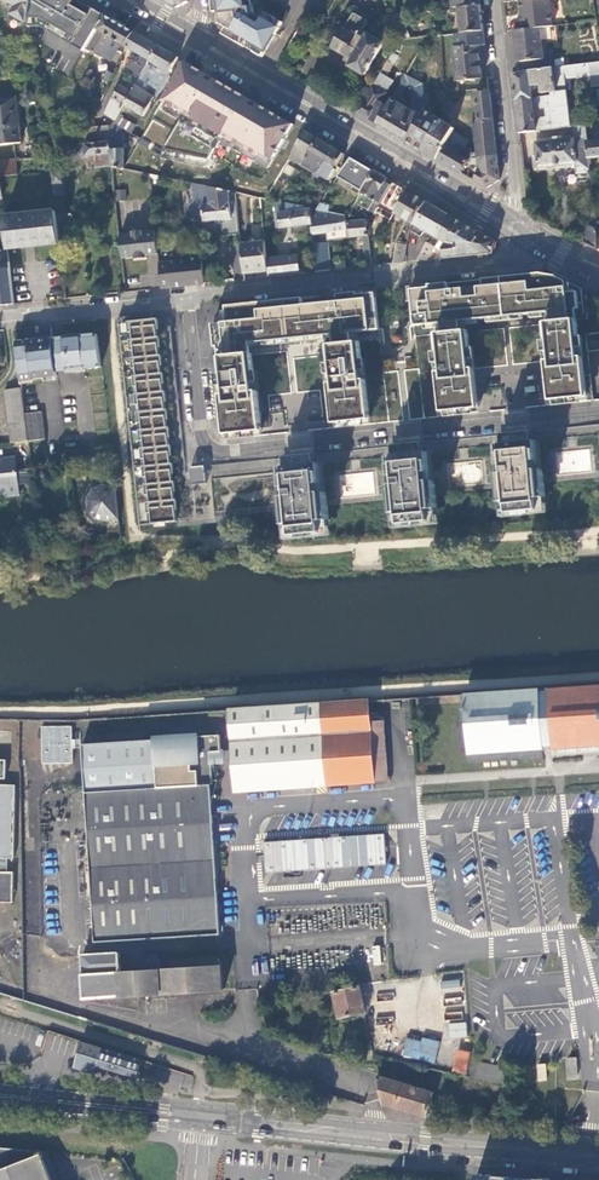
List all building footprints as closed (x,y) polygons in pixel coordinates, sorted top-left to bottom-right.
[(33,0),(6,0),(19,8),(14,15),(30,24),(33,0)] [(41,27),(84,52),(85,49),(96,33),(85,27),(95,9),(90,6),(79,0),(33,0),(30,24),(29,27),(41,27)] [(215,1),(211,1),(212,11),(219,11),(220,13),(232,20),(229,28),(224,35),(262,57),(276,34),(283,23),(266,13),(263,19),(254,13),(253,5),(251,5),(251,0),(215,0),(215,1)] [(521,11),(524,14),(525,19),(521,19),(523,29),(540,27),(555,26),(552,0),(519,0),(521,11)] [(462,33),(483,31),(481,15),(480,5),(459,7),(462,33)] [(105,16),(95,9),(85,27),(96,33),(97,30),(105,16)] [(232,20),(220,13),(220,24),(229,28),(232,20)] [(361,72),(365,74),(383,44),(368,35),(367,38),(360,34),(367,22),(366,20),(355,13),(353,14),(344,29),(343,29),(333,48),(354,60),(350,66),(354,68),(353,70),(360,74),(361,72)] [(390,14),(382,15),(379,22),(389,28),(392,22),(390,14)] [(112,20),(105,16),(97,30),(112,39),(126,47),(134,32),(112,20)] [(514,30),(519,72),(553,68),(552,58),(544,59),(540,27),(523,29),(514,30)] [(96,33),(85,49),(100,57),(112,39),(97,30),(96,33)] [(479,46),(485,45),(483,31),(462,33),(455,34),(456,48),(453,48),(457,81),(483,78),(479,46)] [(141,75),(158,46),(145,38),(134,32),(126,47),(141,56),(137,64),(134,62),(130,69),(141,75)] [(170,73),(179,58),(167,51),(158,46),(141,75),(136,85),(145,90),(145,91),(155,97),(157,98),(171,74),(170,73)] [(398,57),(392,53),(380,73),(387,77),(398,57)] [(183,62),(161,101),(269,164),(293,124),(183,62)] [(564,78),(598,74),(598,62),(563,66),(564,78)] [(514,89),(519,133),(571,127),(564,78),(563,67),(553,68),(519,72),(512,73),(514,89)] [(372,85),(356,112),(364,117),(377,124),(387,106),(380,102),(393,81),(387,77),(380,73),(373,85),(372,85)] [(424,110),(423,94),(423,84),(404,74),(387,106),(377,124),(391,133),(406,141),(424,110)] [(124,106),(135,85),(124,79),(113,98),(106,114),(116,121),(118,117),(125,106),(124,106)] [(145,90),(136,85),(135,85),(124,106),(125,106),(143,116),(150,105),(155,97),(145,91),(145,90)] [(481,157),(497,156),(493,122),(490,92),(476,94),(479,120),(477,121),(481,153),(481,157)] [(0,100),(0,145),(21,143),(17,98),(0,100)] [(80,107),(93,112),(97,104),(83,99),(80,107)] [(424,110),(406,141),(419,149),(437,159),(449,138),(452,132),(454,128),(424,110)] [(118,117),(116,121),(114,124),(121,128),(127,131),(131,124),(118,117)] [(587,133),(598,132),(598,123),(586,124),(587,133)] [(56,147),(54,124),(46,125),(49,148),(56,147)] [(121,128),(114,124),(109,132),(110,141),(120,140),(119,134),(121,128)] [(587,133),(586,124),(572,126),(572,127),(574,139),(587,138),(587,133)] [(110,141),(109,132),(108,127),(82,129),(80,145),(108,142),(110,141)] [(305,162),(318,139),(309,134),(307,132),(297,148),(296,147),(292,154),(305,162)] [(457,144),(462,147),(465,148),(469,142),(452,132),(449,138),(457,144)] [(449,138),(437,159),(445,164),(461,173),(468,160),(458,154),(462,147),(457,144),(449,138)] [(576,163),(574,163),(575,174),(591,172),(589,158),(588,158),(587,142),(588,142),(587,138),(574,139),(576,163)] [(335,169),(344,154),(330,146),(318,139),(305,162),(303,166),(314,172),(317,168),(321,171),(319,175),(329,180),(336,169),(335,169)] [(574,139),(536,143),(538,167),(574,163),(576,163),(574,139)] [(111,167),(113,167),(123,170),(124,168),(123,140),(120,140),(110,141),(108,142),(111,167)] [(598,157),(598,141),(588,142),(587,142),(588,158),(589,158),(598,157)] [(111,167),(108,142),(80,145),(65,146),(66,159),(66,161),(87,160),(88,170),(111,167)] [(65,146),(56,147),(49,148),(50,160),(61,159),(66,159),(65,146)] [(473,176),(471,179),(478,183),(486,188),(499,180),(497,156),(481,157),(472,158),(469,167),(479,171),(475,178),(473,176)] [(362,192),(373,171),(361,164),(351,158),(338,177),(362,192)] [(61,159),(50,160),(55,200),(64,199),(62,180),(64,180),(61,159)] [(16,160),(0,161),(0,198),(3,198),(1,177),(18,175),(16,160)] [(380,204),(393,182),(373,171),(362,192),(356,203),(374,213),(380,204)] [(396,213),(409,192),(400,187),(393,182),(380,204),(396,213)] [(237,207),(230,208),(228,191),(223,190),(194,183),(196,198),(210,197),(210,201),(206,202),(206,204),(203,205),(204,222),(216,221),(216,225),(222,224),(222,236),(240,234),(237,207)] [(116,200),(126,199),(125,189),(115,190),(116,200)] [(236,192),(228,191),(230,208),(237,207),(236,192)] [(396,213),(395,214),(412,224),(426,202),(415,196),(409,192),(396,213)] [(267,199),(261,198),(262,209),(280,213),(281,228),(291,227),(311,224),(312,224),(311,209),(306,210),(306,207),(268,198),(267,199)] [(439,240),(453,217),(438,209),(426,202),(412,224),(415,226),(412,231),(422,236),(425,231),(439,240)] [(329,240),(347,238),(345,215),(311,209),(312,224),(311,224),(312,234),(328,232),(329,240)] [(8,250),(60,244),(56,211),(5,217),(8,250)] [(8,250),(5,217),(4,215),(0,215),(0,250),(8,250)] [(443,248),(444,258),(492,254),(495,242),(476,231),(453,217),(439,240),(438,243),(441,244),(442,242),(446,244),(444,248),(443,248)] [(364,247),(365,267),(372,266),(367,220),(348,223),(349,237),(364,237),(364,247)] [(598,250),(596,231),(595,224),(585,224),(586,245),(598,250)] [(134,234),(120,235),(123,258),(136,257),(136,259),(147,258),(147,255),(145,233),(144,233),(144,231),(134,232),(134,234)] [(156,232),(145,233),(147,255),(159,254),(156,232)] [(241,244),(243,263),(244,273),(267,271),(264,242),(241,244)] [(313,244),(316,272),(331,270),(328,242),(313,244)] [(425,242),(416,261),(423,260),(428,260),(433,251),(435,247),(425,242)] [(241,244),(232,245),(234,264),(243,263),(241,244)] [(397,246),(394,264),(404,263),(406,248),(397,246)] [(433,251),(428,260),(434,259),(437,254),(433,251)] [(267,259),(269,277),(296,274),(299,274),(297,256),(267,259)] [(202,258),(159,263),(162,289),(182,287),(186,286),(186,281),(191,281),(192,285),(204,284),(202,258)] [(234,264),(236,281),(244,280),(244,273),(243,263),(234,264)] [(437,372),(441,412),(478,408),(474,368),(470,369),(469,360),(472,359),(468,331),(461,331),(460,321),(550,312),(551,322),(544,323),(547,352),(549,352),(550,361),(545,361),(550,401),(586,397),(585,376),(582,357),(578,358),(577,349),(580,349),(577,320),(570,321),(569,310),(579,309),(577,292),(567,293),(566,282),(561,279),(555,276),(540,273),(483,279),(484,286),(449,290),(448,283),(429,284),(429,287),(411,289),(415,326),(441,323),(442,333),(435,334),(438,363),(441,363),(442,372),(437,372)] [(330,384),(334,423),(371,419),(366,380),(362,380),(361,371),(364,371),(361,341),(353,342),(352,333),(360,332),(380,330),(380,329),(376,293),(357,295),(357,292),(338,294),(337,294),(338,302),(304,306),(303,298),(226,306),(228,322),(213,324),(215,347),(218,347),(222,386),(225,385),(226,394),(221,395),(225,435),(262,431),(261,418),(258,391),(254,392),(253,383),(256,382),(252,353),(245,354),(245,348),(252,347),(252,343),(257,343),(333,335),(334,344),(327,345),(330,374),(333,374),(334,383),(330,384)] [(159,337),(159,330),(161,329),(160,324),(159,319),(129,322),(131,333),(134,332),(135,339),(159,337)] [(67,370),(101,366),(98,345),(97,334),(82,336),(81,333),(63,335),(63,338),(67,370)] [(161,355),(161,348),(162,347),(162,342),(161,337),(159,337),(135,339),(131,340),(132,351),(136,351),(137,357),(161,355)] [(62,370),(67,370),(63,338),(58,338),(53,339),(53,347),(56,371),(62,370)] [(25,344),(16,344),(15,344),(20,379),(44,377),(41,348),(26,350),(25,344)] [(51,376),(57,376),(56,371),(53,347),(46,348),(41,348),(44,377),(51,376)] [(163,373),(162,366),(164,366),(164,360),(163,355),(161,355),(137,357),(133,358),(134,369),(138,369),(138,376),(163,373)] [(165,391),(164,384),(166,384),(166,378),(165,373),(163,373),(138,376),(135,376),(136,387),(140,386),(140,394),(165,391)] [(11,443),(28,442),(25,414),(22,389),(5,391),(11,443)] [(167,409),(166,402),(168,402),(167,396),(167,391),(165,391),(140,394),(137,394),(138,405),(141,404),(142,412),(167,409)] [(169,427),(168,420),(170,420),(169,414),(169,409),(167,409),(142,412),(139,412),(140,423),(143,423),(144,430),(169,427)] [(25,414),(28,442),(46,439),(43,412),(25,414)] [(171,445),(170,438),(172,438),(171,432),(171,427),(169,427),(144,430),(141,430),(142,441),(145,441),(146,448),(171,445)] [(532,442),(531,432),(501,435),(502,445),(498,445),(501,474),(497,475),(499,488),(500,503),(508,502),(509,514),(539,511),(538,499),(545,498),(544,483),(543,470),(539,471),(536,441),(532,442)] [(423,453),(422,443),(393,446),(394,456),(389,457),(393,486),(389,486),(390,500),(392,514),(400,513),(401,525),(431,522),(429,511),(437,510),(435,494),(434,482),(431,482),(428,453),(423,453)] [(173,463),(172,456),(174,456),(173,450),(172,445),(171,445),(146,448),(143,448),(144,459),(147,459),(148,466),(173,463)] [(315,464),(314,454),(285,457),(286,467),(281,468),(284,497),(281,498),(282,512),(284,526),(292,525),(293,536),(323,533),(321,522),(329,521),(328,507),(326,493),(323,493),(319,464),(315,464)] [(16,470),(15,463),(15,457),(0,458),(0,496),(18,494),(18,484),(16,470)] [(175,481),(174,474),(175,474),(175,468),(174,463),(173,463),(148,466),(144,466),(146,477),(149,477),(150,484),(175,481)] [(189,466),(190,482),(204,481),(203,466),(189,466)] [(18,484),(33,482),(32,469),(16,470),(18,484)] [(176,499),(176,492),(177,492),(177,487),(176,481),(175,481),(150,484),(146,484),(147,495),(151,495),(151,502),(176,499)] [(119,519),(116,489),(107,485),(94,490),(88,499),(90,512),(98,519),(107,521),(119,519)] [(178,520),(178,510),(179,510),(179,504),(178,499),(176,499),(151,502),(148,503),(149,513),(153,513),(154,523),(178,520)] [(546,690),(551,751),(598,747),(598,687),(546,690)] [(468,756),(551,751),(546,690),(463,696),(468,756)] [(368,702),(230,711),(236,793),(373,783),(369,723),(368,702)] [(369,723),(373,783),(389,782),(385,723),(369,723)] [(72,726),(41,725),(40,763),(72,763),(72,726)] [(81,744),(95,944),(221,934),(210,784),(212,784),(210,760),(219,759),(218,750),(220,750),(219,734),(81,744)] [(14,859),(15,786),(0,785),(0,859),(8,859),(14,859)] [(265,873),(386,865),(383,833),(263,842),(265,873)] [(0,859),(0,872),(8,872),(8,859),(0,859)] [(12,903),(13,872),(8,872),(0,872),(0,903),(12,903)] [(373,964),(381,964),(380,946),(372,946),(373,964)] [(146,951),(120,953),(121,962),(146,960),(146,954),(146,951)] [(121,962),(120,953),(84,956),(85,974),(84,974),(85,999),(225,989),(222,958),(157,962),(157,953),(146,954),(146,960),(121,962)] [(322,989),(332,993),(333,983),(359,981),(357,973),(329,974),(322,989)] [(442,975),(442,988),(460,987),(460,974),(442,975)] [(337,994),(342,1018),(366,1013),(361,989),(337,994)] [(449,1022),(448,1037),(466,1037),(466,1022),(449,1022)] [(435,1062),(439,1042),(405,1036),(402,1057),(435,1062)] [(144,1062),(83,1043),(79,1056),(75,1069),(95,1075),(97,1068),(138,1080),(144,1062)] [(469,1054),(457,1051),(452,1072),(464,1075),(469,1054)] [(567,1059),(569,1079),(578,1078),(576,1059),(567,1059)] [(501,1087),(505,1070),(470,1062),(466,1078),(501,1087)] [(536,1065),(537,1081),(546,1080),(545,1064),(536,1065)] [(384,1105),(426,1118),(429,1108),(433,1095),(378,1077),(384,1105)] [(39,1152),(0,1148),(0,1179),(51,1179),(39,1152)]
